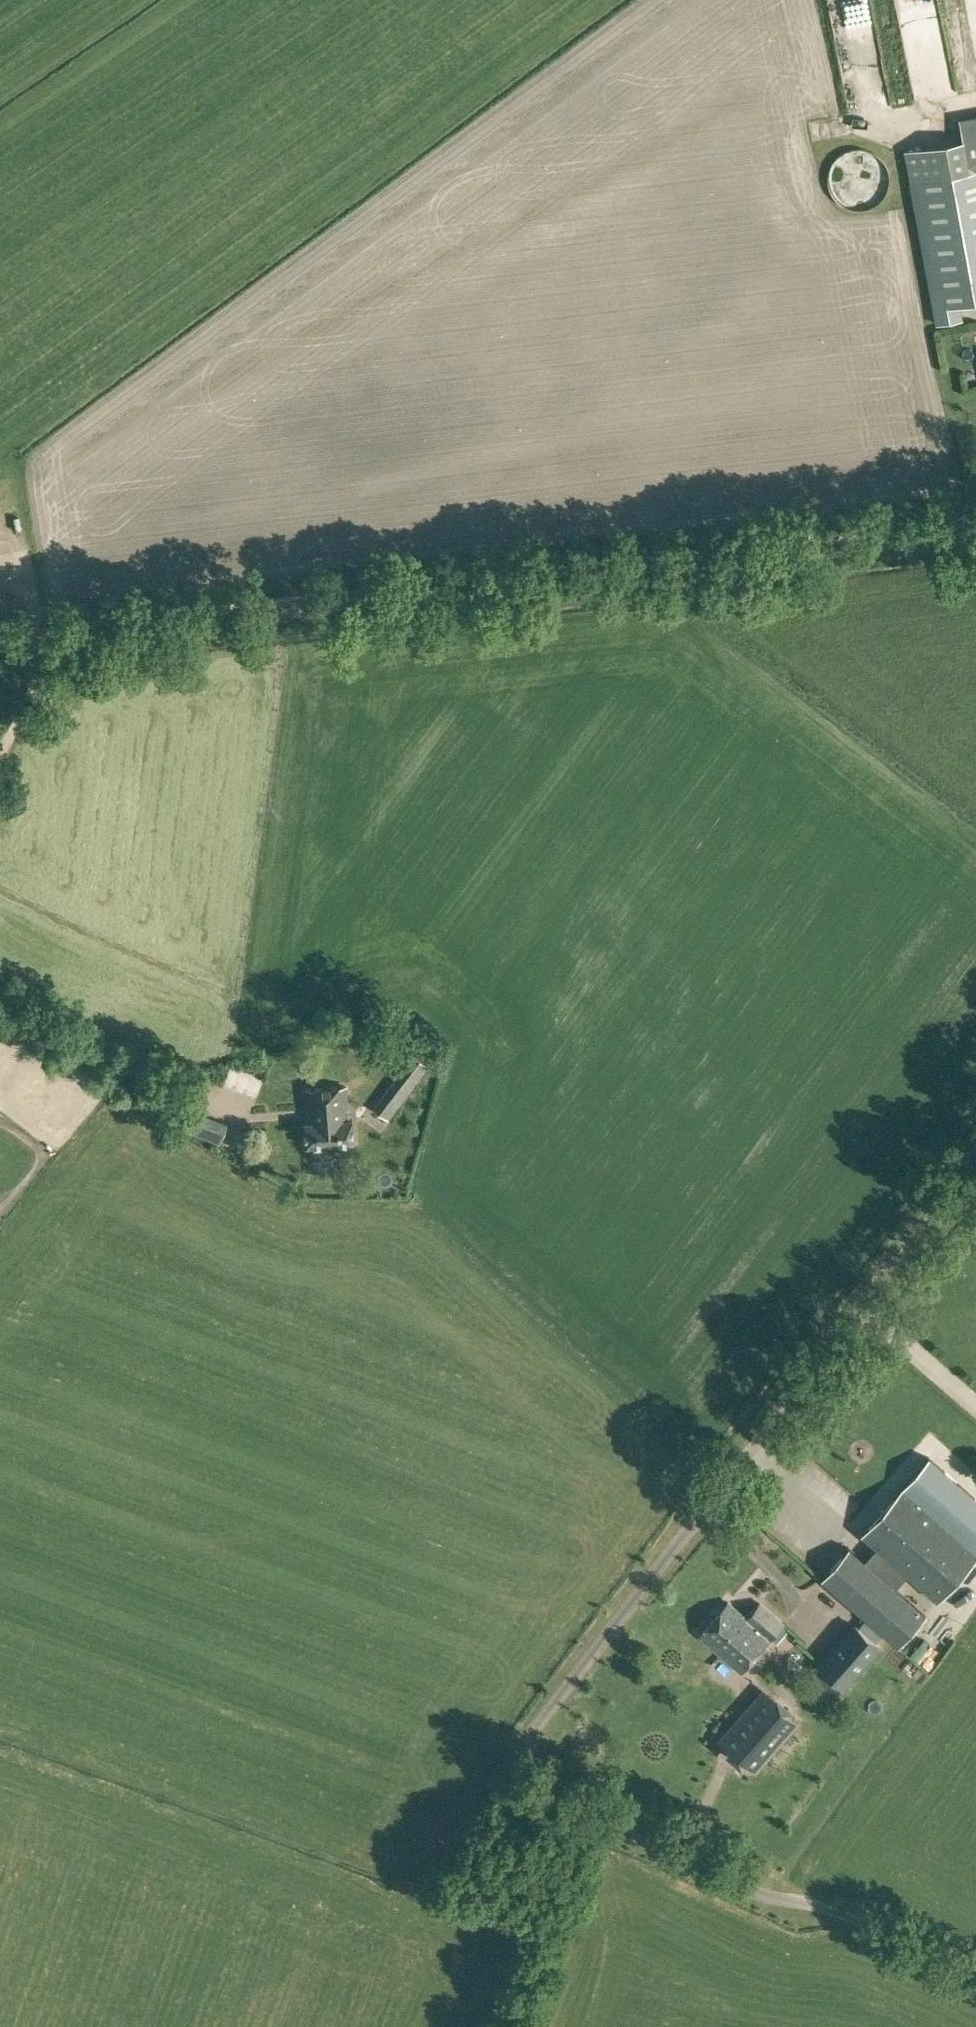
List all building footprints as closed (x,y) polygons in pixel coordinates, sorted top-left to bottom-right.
[(933,11),(931,1),(938,0),(919,0),(922,13),(933,11)] [(936,323),(962,318),(959,303),(975,300),(975,119),(960,122),(963,141),(904,150),(910,182),(936,323)] [(848,208),(852,209),(857,210),(861,209),(865,209),(869,208),(872,206),(876,204),(880,201),(883,198),(886,191),(888,186),(889,181),(889,177),(888,169),(887,167),(886,164),(882,160),(879,156),(876,155),(873,153),(868,150),(863,149),(859,148),(855,148),(851,149),(847,150),(843,152),(839,155),(835,158),(833,162),(830,167),(828,171),(828,174),(827,180),(828,184),(829,188),(831,193),(833,197),(836,200),(839,203),(843,205),(848,208)] [(430,1066),(413,1054),(382,1094),(379,1098),(371,1108),(384,1118),(387,1121),(389,1118),(395,1110),(430,1066)] [(346,1086),(306,1089),(308,1122),(304,1122),(306,1145),(354,1142),(352,1119),(348,1119),(346,1086)] [(227,1123),(180,1105),(172,1126),(219,1143),(227,1123)] [(849,1547),(821,1578),(898,1646),(925,1614),(895,1587),(906,1573),(937,1601),(975,1557),(975,1499),(928,1457),(861,1533),(876,1547),(864,1560),(849,1547)] [(699,1635),(741,1672),(783,1623),(759,1602),(746,1617),(728,1602),(699,1635)] [(842,1686),(878,1645),(853,1623),(817,1664),(820,1667),(811,1677),(830,1694),(840,1684),(842,1686)] [(721,1738),(755,1768),(799,1719),(765,1689),(721,1738)]
